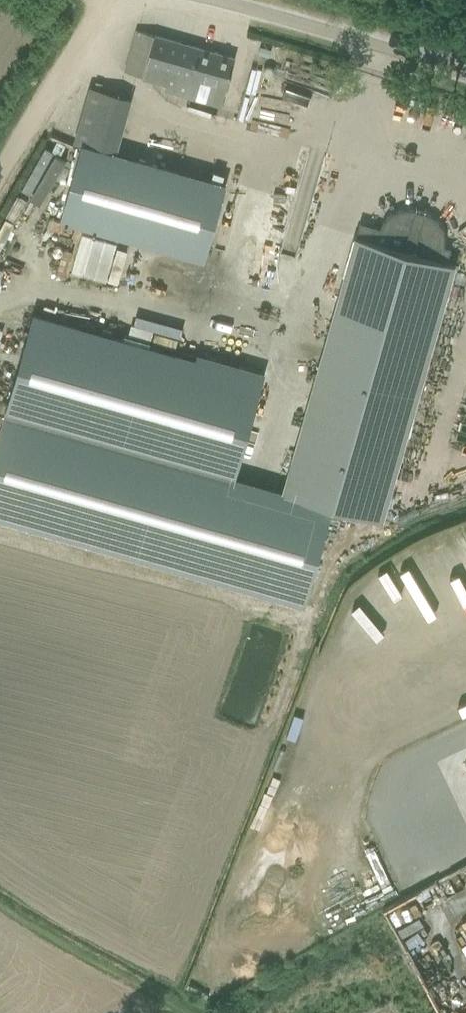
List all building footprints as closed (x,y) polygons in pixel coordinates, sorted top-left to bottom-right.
[(167,89),(222,104),(235,57),(137,29),(126,71),(168,83),(167,89)] [(266,58),(266,44),(254,43),(254,57),(266,58)] [(61,218),(204,259),(225,183),(117,153),(133,98),(90,86),(74,142),(83,144),(82,144),(61,218)] [(19,197),(17,205),(39,210),(41,202),(19,197)] [(329,504),(363,514),(382,520),(455,264),(447,262),(451,249),(444,247),(445,244),(445,241),(445,238),(445,235),(444,232),(443,229),(442,228),(441,225),(439,223),(439,222),(437,219),(435,218),(433,217),(431,215),(428,214),(425,213),(425,212),(416,209),(415,210),(411,209),(408,209),(405,209),(402,210),(399,211),(395,212),(392,214),(389,217),(388,218),(386,220),(384,222),(382,225),(381,228),(381,229),(374,227),(370,240),(356,236),(284,492),(329,504)] [(6,413),(234,477),(262,379),(34,314),(6,413)] [(305,603),(333,506),(284,492),(234,477),(6,413),(0,435),(0,516),(305,603)] [(421,981),(438,1012),(465,1012),(465,983),(453,990),(443,970),(421,981)]
